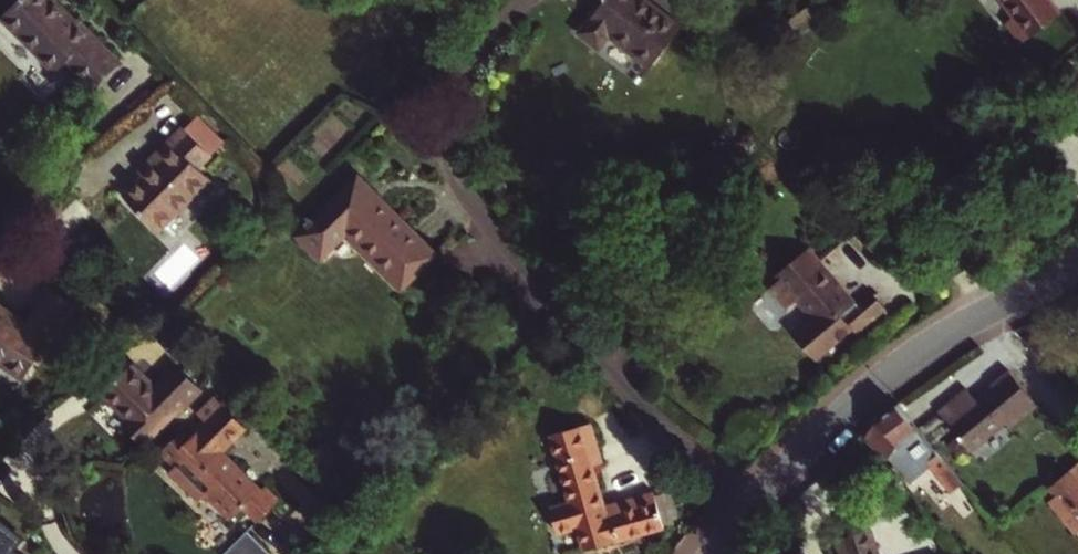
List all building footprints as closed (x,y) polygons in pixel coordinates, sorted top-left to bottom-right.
[(0,14),(0,53),(34,89),(44,79),(70,106),(99,79),(19,0),(15,0),(0,14)] [(597,6),(575,34),(596,50),(606,36),(648,70),(679,30),(641,0),(589,0),(597,6)] [(1015,13),(1030,33),(1058,9),(1051,0),(1004,0),(1015,13)] [(1022,39),(1030,33),(1015,13),(1007,19),(1022,39)] [(115,184),(93,205),(128,240),(180,189),(169,178),(182,165),(154,136),(120,168),(126,173),(115,184)] [(126,173),(120,168),(109,178),(115,184),(126,173)] [(308,237),(331,259),(354,235),(412,288),(445,253),(364,177),(308,237)] [(1068,217),(1074,230),(1077,229),(1077,212),(1068,217)] [(776,290),(780,294),(772,302),(789,320),(796,313),(824,342),(842,324),(861,343),(890,314),(874,297),(861,310),(811,257),(776,290)] [(41,283),(14,322),(0,311),(0,369),(12,378),(38,339),(42,341),(69,301),(41,283)] [(1030,335),(1025,339),(1040,357),(1045,353),(1030,335)] [(151,390),(127,367),(99,397),(125,421),(120,427),(140,446),(197,388),(174,366),(151,390)] [(1012,371),(997,383),(1023,418),(1028,415),(1040,403),(1012,371)] [(982,404),(993,419),(1000,427),(1011,418),(1016,424),(1023,418),(997,383),(994,386),(997,391),(982,404)] [(981,428),(993,419),(982,404),(976,396),(969,388),(952,402),(970,427),(976,422),(981,428)] [(900,401),(882,417),(868,436),(887,458),(892,454),(915,482),(935,465),(957,491),(968,481),(900,401)] [(941,412),(965,439),(975,433),(970,427),(952,402),(941,412)] [(244,428),(219,404),(196,428),(198,430),(189,439),(181,431),(159,454),(174,468),(169,474),(197,501),(203,495),(229,520),(242,507),(256,522),(277,500),(262,486),(259,489),(221,451),(244,428)] [(973,450),(992,434),(1000,427),(993,419),(981,428),(976,422),(970,427),(975,433),(965,439),(973,450)] [(580,500),(559,506),(567,531),(587,526),(594,550),(675,526),(664,489),(619,502),(607,463),(614,460),(603,422),(560,435),(580,500)] [(1052,487),(1057,492),(1049,499),(1077,531),(1077,464),(1052,487)] [(0,524),(0,553),(14,553),(12,552),(21,540),(0,524)] [(844,536),(850,553),(887,553),(877,525),(844,536)]
